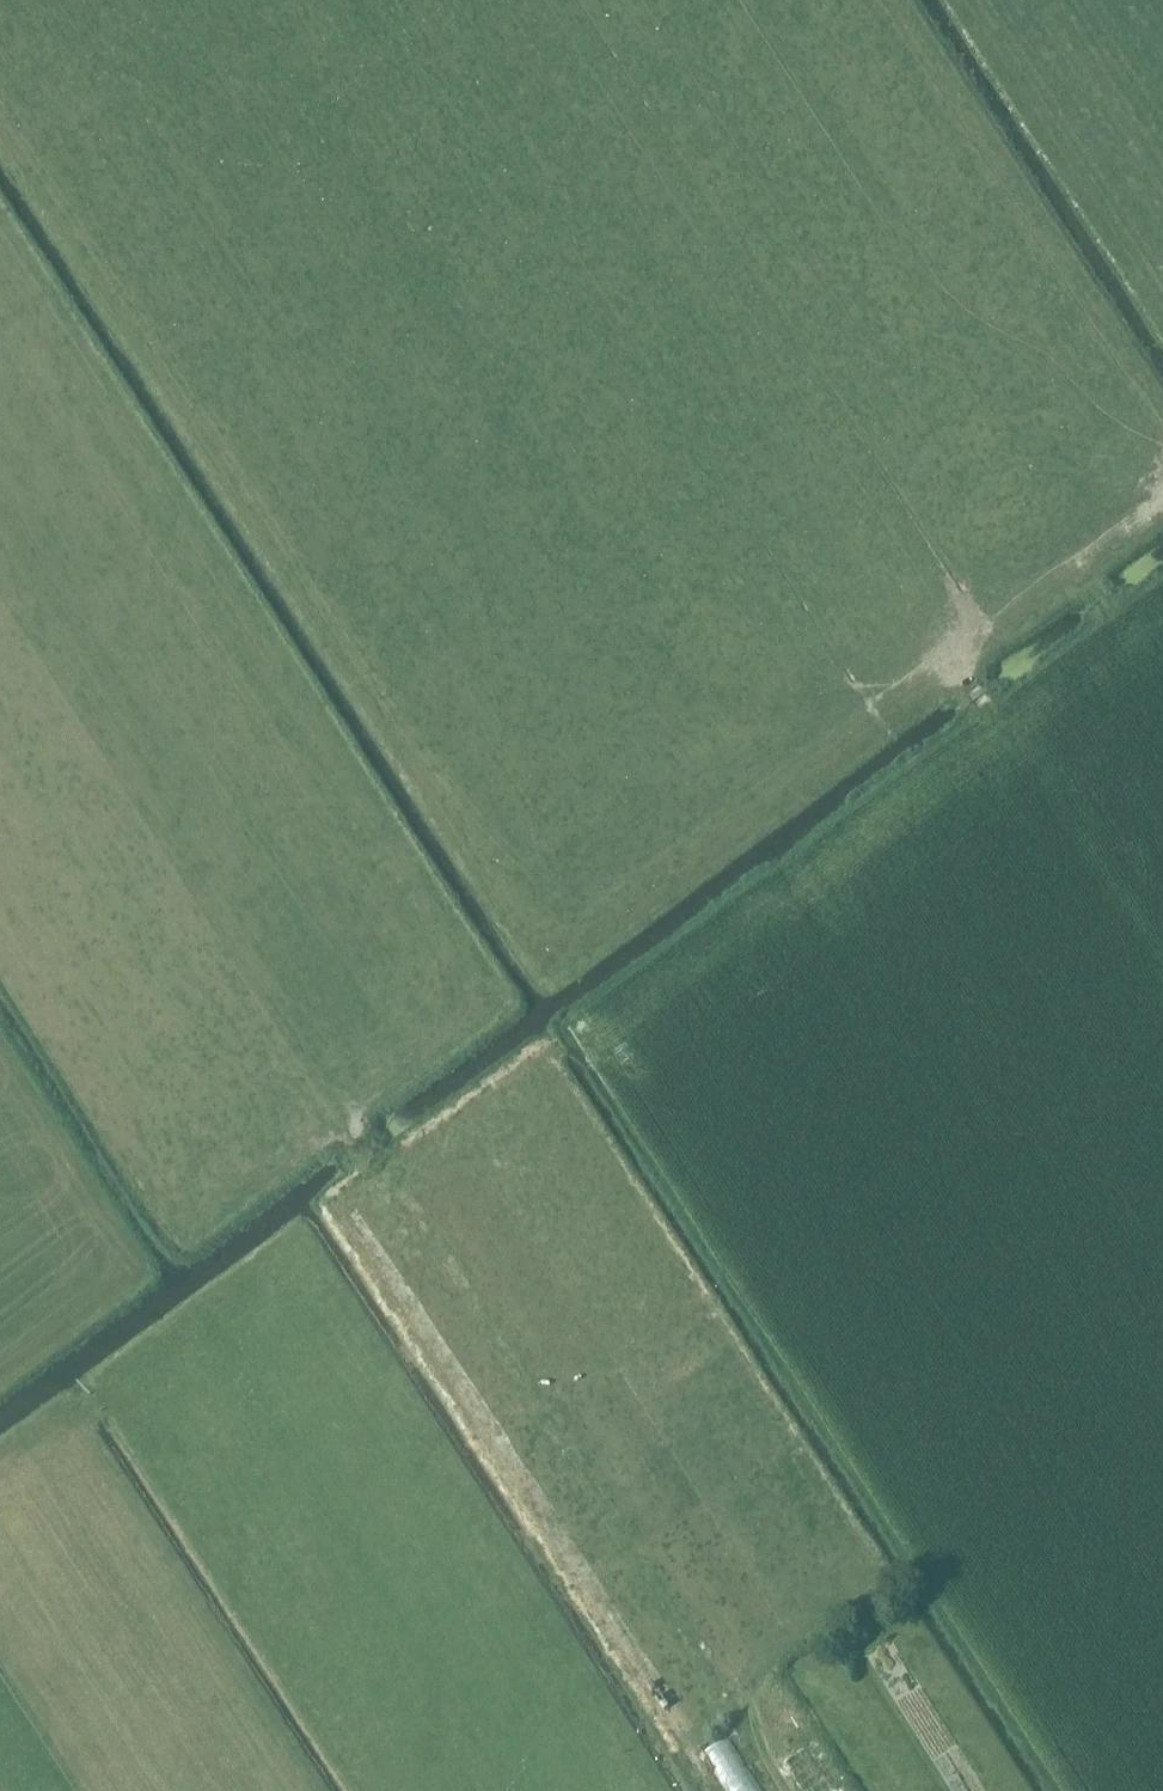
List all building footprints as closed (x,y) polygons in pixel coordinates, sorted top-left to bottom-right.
[(792,1745),(817,1788),(843,1772),(818,1729),(792,1745)]
